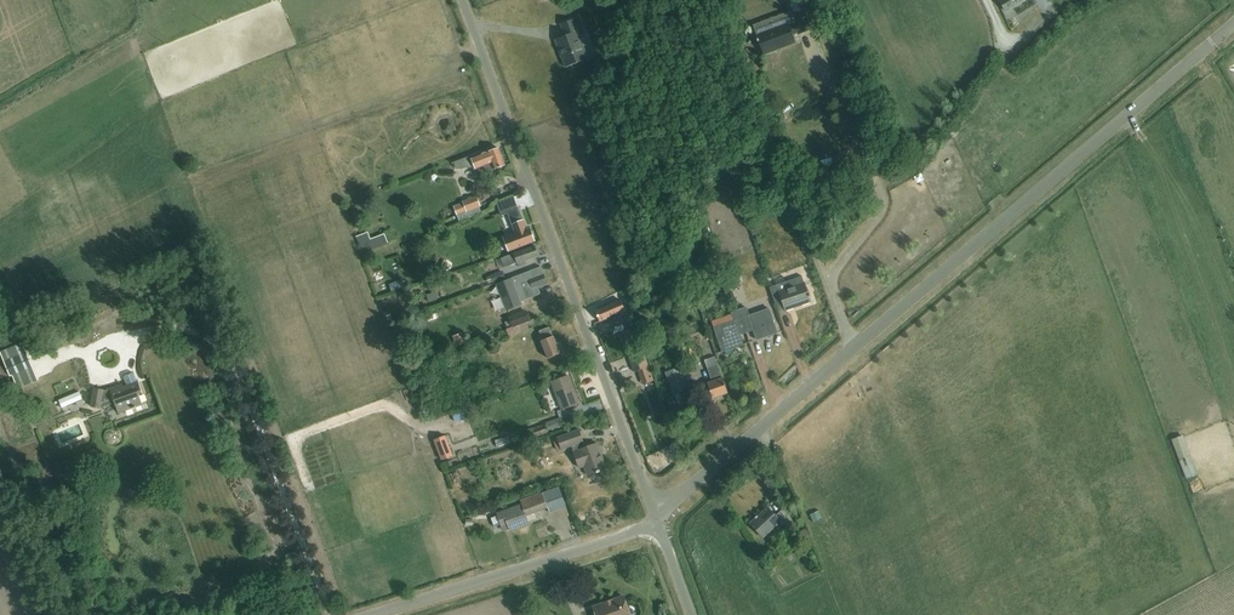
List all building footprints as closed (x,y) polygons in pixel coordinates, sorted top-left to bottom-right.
[(625,16),(636,12),(631,0),(619,0),(625,16)] [(807,13),(807,14),(809,13),(803,0),(787,0),(794,18),(807,13)] [(1005,11),(1023,0),(999,0),(998,0),(1005,11)] [(798,35),(813,29),(807,14),(807,13),(794,18),(792,19),(794,23),(788,25),(788,24),(756,35),(764,54),(795,43),(792,34),(797,33),(798,35)] [(555,39),(566,67),(588,59),(578,34),(584,32),(578,17),(560,23),(565,36),(555,39)] [(493,169),(494,170),(504,166),(498,149),(488,153),(480,156),(479,154),(451,164),(454,163),(456,169),(473,167),(474,170),(482,167),(484,173),(493,169)] [(733,184),(726,186),(736,215),(743,213),(733,184)] [(463,202),(453,206),(457,215),(480,207),(481,206),(477,196),(462,201),(463,202)] [(480,207),(457,215),(460,222),(482,214),(480,207)] [(513,226),(518,238),(506,242),(509,252),(535,242),(532,233),(529,234),(520,210),(509,214),(513,226)] [(713,238),(707,222),(699,225),(705,240),(713,238)] [(500,258),(503,268),(538,257),(535,247),(500,258)] [(687,248),(680,250),(691,283),(698,281),(687,248)] [(539,268),(497,284),(507,311),(522,305),(521,301),(537,295),(535,289),(544,285),(539,268)] [(486,280),(488,283),(492,282),(492,283),(504,279),(502,272),(489,276),(490,278),(486,280)] [(776,286),(770,288),(775,301),(782,299),(785,307),(810,300),(804,282),(802,277),(785,282),(783,277),(774,280),(776,286)] [(729,305),(727,295),(721,297),(723,307),(729,305)] [(624,305),(623,306),(621,300),(596,311),(600,322),(610,318),(613,326),(633,318),(629,306),(625,308),(624,305)] [(756,339),(777,332),(769,309),(748,315),(746,308),(731,313),(733,321),(714,327),(722,351),(741,344),(738,333),(753,328),(756,339)] [(509,318),(512,328),(530,322),(526,311),(509,318)] [(640,343),(634,327),(624,331),(630,347),(640,343)] [(541,341),(548,360),(560,356),(550,328),(539,332),(543,340),(541,341)] [(27,353),(4,362),(10,377),(13,376),(18,390),(39,381),(27,353)] [(715,356),(705,360),(707,369),(718,365),(715,356)] [(649,359),(639,362),(647,385),(657,382),(649,359)] [(615,368),(621,383),(632,379),(627,364),(615,368)] [(718,365),(707,369),(712,381),(707,383),(713,399),(728,394),(718,365)] [(667,372),(675,395),(688,390),(680,367),(667,372)] [(137,384),(135,380),(134,376),(131,375),(125,377),(124,380),(127,387),(124,388),(123,385),(104,392),(104,391),(95,389),(90,407),(99,409),(101,403),(114,399),(118,413),(143,405),(139,394),(143,393),(139,383),(137,384)] [(552,383),(562,410),(579,404),(568,377),(552,383)] [(656,388),(650,390),(654,413),(661,412),(656,388)] [(57,402),(60,409),(81,400),(78,393),(57,402)] [(468,406),(454,407),(455,419),(469,418),(468,406)] [(544,424),(545,426),(531,431),(534,439),(548,434),(548,432),(563,427),(560,419),(544,424)] [(582,461),(587,476),(606,469),(597,444),(585,448),(583,442),(579,430),(557,438),(561,450),(571,446),(577,462),(582,461)] [(443,459),(456,455),(448,434),(436,438),(443,459)] [(1172,441),(1183,469),(1193,465),(1183,437),(1172,441)] [(650,456),(659,472),(678,460),(669,445),(650,456)] [(501,525),(504,532),(510,530),(510,531),(529,524),(526,516),(548,508),(549,512),(563,507),(557,491),(543,496),(542,493),(521,501),(522,505),(503,512),(497,514),(498,516),(491,518),(494,527),(501,525)] [(782,524),(788,519),(781,512),(776,516),(768,508),(751,523),(763,537),(780,522),(782,524)] [(563,536),(572,531),(569,525),(560,530),(563,536)] [(596,614),(633,614),(634,612),(633,610),(630,608),(628,609),(623,597),(594,608),(596,614)]
